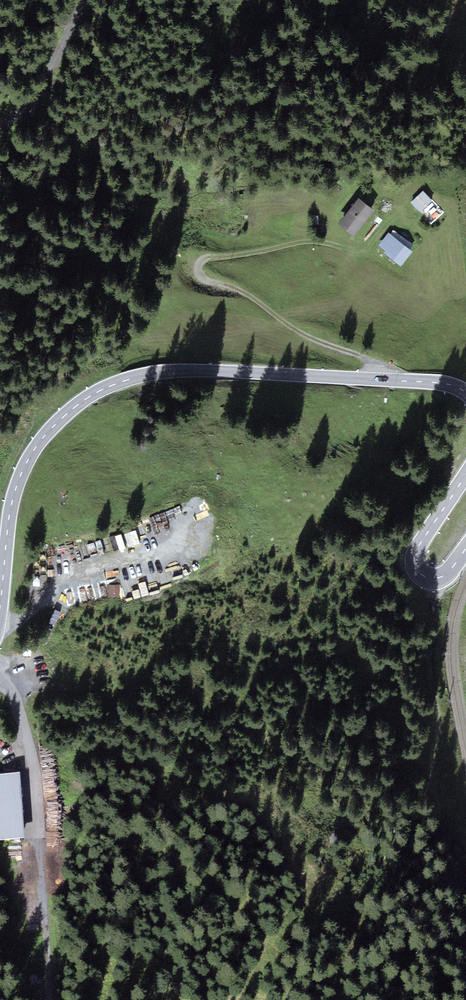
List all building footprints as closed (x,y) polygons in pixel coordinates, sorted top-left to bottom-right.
[(420,212),(432,201),(423,191),(411,202),(420,212)] [(354,236),(374,210),(358,198),(338,224),(354,236)] [(412,252),(388,232),(378,244),(385,251),(384,253),(400,267),(412,252)] [(128,531),(130,544),(138,543),(136,530),(128,531)] [(121,596),(120,584),(108,585),(109,597),(121,596)] [(19,779),(0,780),(0,844),(22,843),(19,779)]
